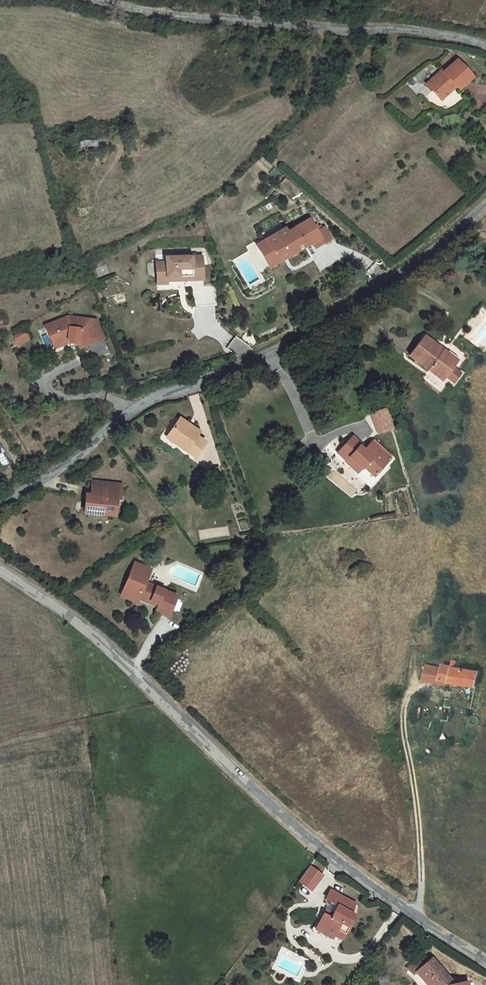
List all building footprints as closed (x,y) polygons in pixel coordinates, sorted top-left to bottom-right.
[(456,60),(434,81),(433,94),(443,104),(453,93),(451,90),(454,87),(459,92),(474,78),(456,60)] [(313,242),(321,237),(317,230),(309,218),(288,231),(272,241),(281,256),(290,251),(293,255),(301,249),(297,243),(301,241),(305,247),(313,242)] [(323,226),(317,230),(321,237),(313,242),(315,247),(330,238),(323,226)] [(257,245),(271,268),(283,260),(281,256),(272,241),(288,231),(285,228),(257,245)] [(153,270),(166,270),(166,273),(201,271),(198,247),(164,249),(164,254),(152,255),(153,270)] [(293,255),(290,251),(281,256),(283,260),(293,255)] [(166,270),(153,270),(153,282),(166,281),(166,273),(166,270)] [(82,339),(95,332),(87,317),(58,321),(42,329),(49,345),(57,341),(64,339),(71,338),(74,344),(82,339)] [(18,347),(32,340),(26,330),(13,336),(18,347)] [(95,332),(82,339),(89,355),(103,348),(95,332)] [(403,355),(422,368),(425,364),(442,375),(440,377),(450,384),(458,373),(448,366),(452,361),(416,337),(403,355)] [(439,379),(440,377),(442,375),(425,364),(422,368),(439,379)] [(373,435),(394,429),(388,407),(367,414),(373,435)] [(198,460),(210,443),(200,435),(203,430),(181,416),(165,438),(198,460)] [(376,442),(367,451),(355,441),(342,455),(358,469),(360,466),(373,478),(393,456),(376,442)] [(353,474),(358,469),(342,455),(337,460),(353,474)] [(92,482),(90,493),(83,492),(81,512),(114,516),(116,497),(120,497),(121,485),(92,482)] [(170,616),(179,594),(148,581),(152,571),(147,569),(148,566),(138,561),(124,594),(140,601),(141,597),(153,602),(155,599),(162,601),(158,611),(170,616)] [(441,682),(482,688),(483,674),(427,665),(425,680),(441,682)] [(325,873),(313,865),(301,881),(313,890),(325,873)] [(331,889),(313,925),(341,940),(345,934),(323,923),(329,912),(332,914),(338,903),(334,901),(337,892),(331,889)] [(357,902),(337,892),(334,901),(338,903),(332,914),(329,912),(323,923),(345,934),(357,912),(354,910),(357,902)] [(432,984),(471,984),(470,980),(455,982),(433,958),(423,965),(416,957),(407,966),(415,972),(418,970),(432,984)]
